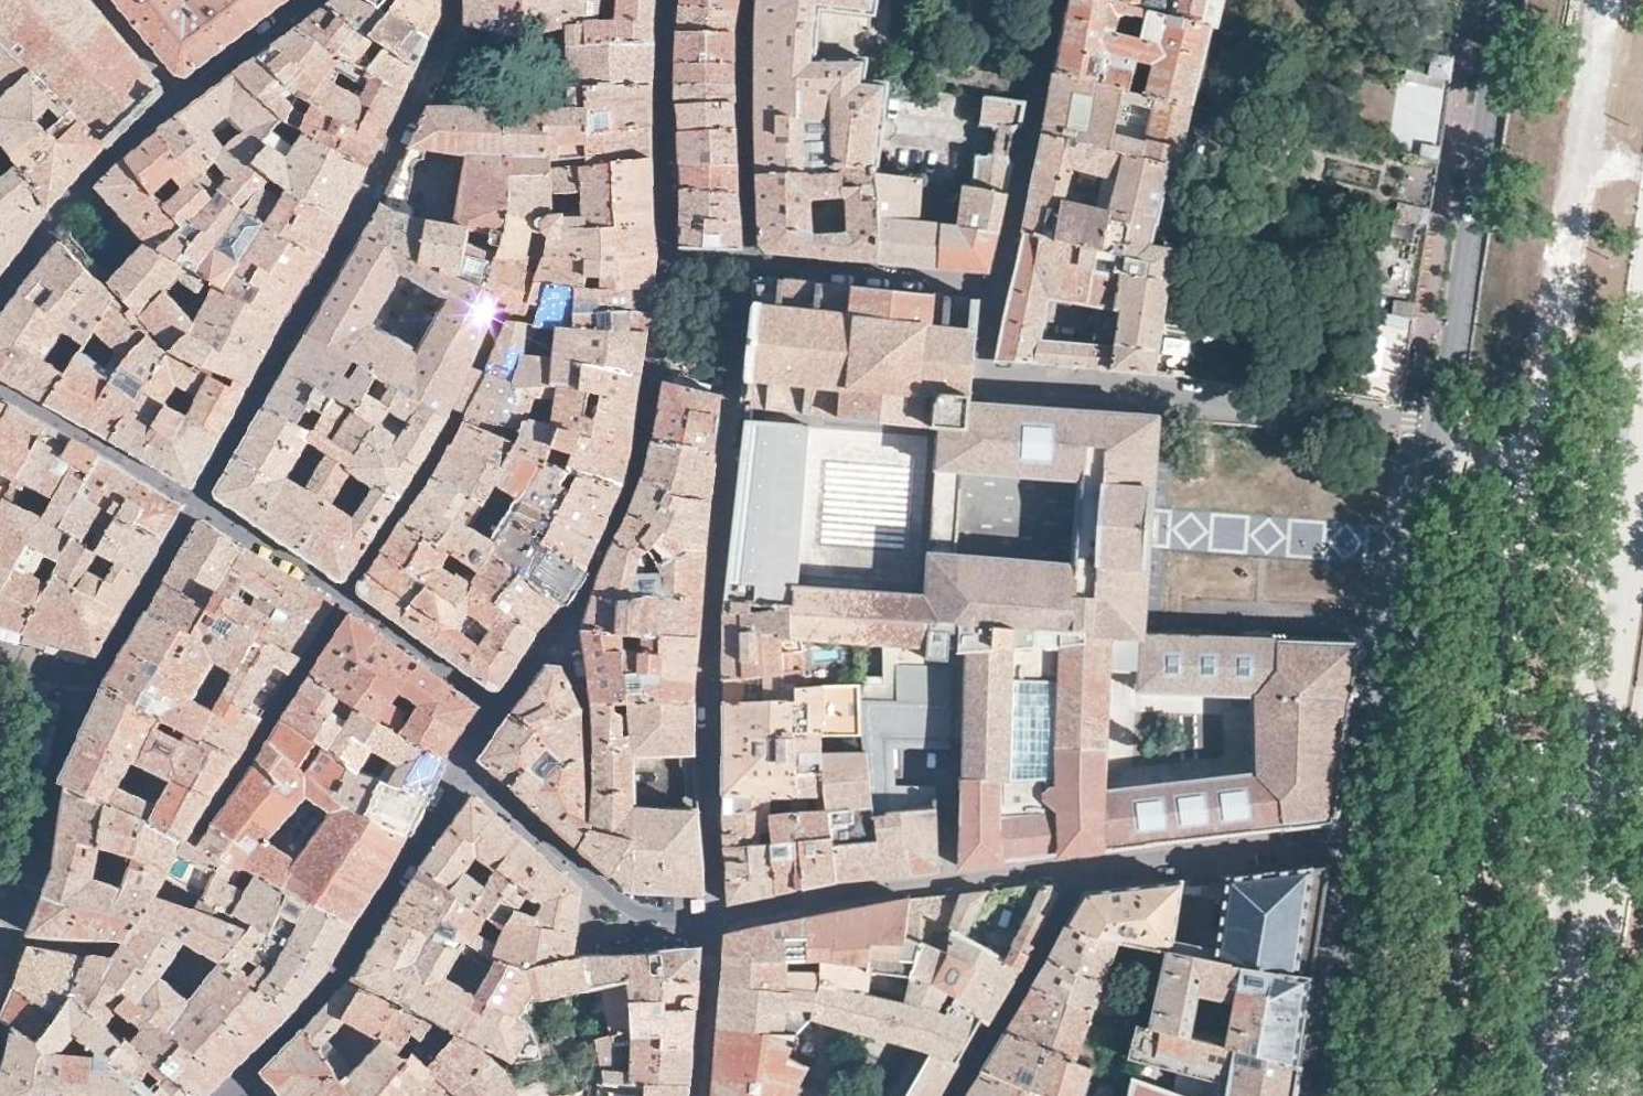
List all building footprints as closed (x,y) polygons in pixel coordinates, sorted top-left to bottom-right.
[(28,71),(34,66),(64,96),(107,140),(109,138),(127,121),(162,87),(154,77),(90,0),(0,0),(0,45),(28,71)] [(174,72),(175,73),(185,75),(205,59),(275,7),(285,0),(113,0),(174,72)] [(369,34),(387,13),(380,7),(379,6),(379,5),(383,0),(333,0),(328,4),(361,28),(369,34)] [(429,38),(433,28),(439,15),(439,6),(431,0),(395,0),(390,9),(429,38)] [(465,4),(465,25),(521,38),(522,0),(465,0),(465,4)] [(521,38),(564,25),(564,23),(563,0),(522,0),(521,38)] [(564,23),(581,22),(582,19),(597,19),(600,0),(563,0),(564,23)] [(614,19),(617,19),(618,42),(651,41),(653,7),(653,1),(653,0),(616,0),(614,19)] [(738,9),(739,3),(740,0),(678,0),(678,4),(738,9)] [(753,30),(753,84),(755,173),(831,171),(830,167),(854,166),(877,166),(889,77),(864,76),(866,56),(816,55),(819,10),(875,15),(877,0),(757,0),(753,30)] [(1134,5),(1111,0),(1071,0),(1069,10),(1056,72),(1127,89),(1134,60),(1149,64),(1142,93),(1190,105),(1210,27),(1211,25),(1134,5)] [(1134,5),(1211,25),(1210,27),(1217,29),(1224,0),(1111,0),(1134,5)] [(1465,0),(1415,0),(1405,70),(1441,77),(1453,80),(1461,31),(1462,22),(1465,0)] [(333,52),(353,62),(372,37),(369,34),(361,28),(328,4),(316,14),(309,20),(299,27),(333,52)] [(677,17),(677,29),(735,33),(736,24),(736,21),(738,9),(678,4),(678,6),(678,13),(677,17)] [(369,34),(372,37),(384,45),(415,68),(421,55),(429,38),(390,9),(387,13),(369,34)] [(624,83),(652,82),(651,73),(651,60),(651,41),(618,42),(617,19),(614,19),(597,19),(582,19),(581,22),(564,23),(564,25),(565,83),(583,82),(584,84),(624,83)] [(289,88),(298,97),(300,95),(312,102),(338,120),(359,129),(370,107),(392,120),(396,111),(396,110),(404,92),(366,69),(353,62),(333,52),(299,27),(274,45),(283,52),(267,64),(259,55),(236,72),(260,98),(285,121),(296,106),(283,94),(289,88)] [(675,62),(735,62),(735,60),(735,50),(735,48),(735,38),(735,33),(677,29),(676,48),(675,62)] [(17,164),(43,200),(46,212),(55,201),(78,174),(104,143),(107,140),(64,96),(34,66),(28,71),(0,45),(0,140),(17,164)] [(384,45),(366,69),(404,92),(410,80),(415,68),(384,45)] [(675,71),(674,81),(733,81),(733,79),(733,73),(733,72),(734,65),(735,62),(675,62),(675,71)] [(1445,136),(1453,80),(1441,77),(1405,70),(1400,98),(1392,150),(1411,154),(1441,161),(1445,136)] [(269,140),(285,121),(260,98),(236,72),(210,91),(178,115),(215,162),(218,160),(230,175),(252,161),(269,140)] [(1056,72),(1049,107),(1044,129),(1043,132),(1169,162),(1177,164),(1192,106),(1190,105),(1142,93),(1127,89),(1056,72)] [(973,151),(970,185),(1008,193),(1010,184),(1016,152),(1032,80),(1022,78),(1019,80),(1016,84),(1014,86),(1012,87),(1010,87),(1008,88),(1006,89),(1004,90),(1002,92),(1002,93),(1001,96),(981,92),(976,121),(984,123),(986,126),(992,127),(990,146),(987,149),(984,150),(982,151),(980,151),(978,151),(973,151)] [(674,101),(732,101),(732,95),(733,90),(734,82),(733,81),(674,81),(674,91),(674,101)] [(615,160),(651,155),(651,120),(651,101),(652,82),(624,83),(584,84),(583,82),(565,83),(566,106),(588,106),(588,157),(550,159),(551,165),(569,164),(583,164),(599,162),(615,160)] [(674,114),(675,127),(733,125),(733,119),(733,115),(732,101),(674,101),(673,104),(674,106),(674,111),(674,114)] [(376,151),(392,120),(370,107),(359,129),(338,120),(312,102),(298,128),(303,131),(305,132),(367,167),(376,151)] [(421,260),(420,264),(440,267),(440,272),(457,274),(483,285),(487,274),(477,270),(480,261),(490,265),(494,251),(466,241),(467,230),(490,234),(489,238),(491,243),(499,245),(501,245),(509,193),(509,174),(551,171),(551,165),(550,159),(588,157),(588,106),(566,106),(493,105),(430,104),(428,105),(400,166),(396,175),(382,205),(365,234),(395,249),(396,247),(421,260)] [(330,240),(342,217),(308,198),(288,188),(282,197),(265,186),(271,176),(265,172),(252,161),(230,175),(219,190),(204,171),(215,162),(178,115),(173,118),(162,126),(156,131),(197,179),(213,197),(219,191),(262,222),(281,235),(322,256),(329,242),(330,240)] [(677,147),(678,163),(735,163),(735,144),(734,142),(733,125),(675,127),(677,147)] [(194,216),(213,197),(197,179),(156,131),(141,143),(128,154),(125,156),(153,194),(154,193),(172,178),(173,177),(174,178),(182,187),(182,188),(164,204),(182,226),(188,221),(194,216)] [(269,140),(252,161),(265,172),(271,176),(288,188),(308,198),(342,217),(354,193),(367,167),(305,132),(290,155),(269,140)] [(1169,162),(1043,132),(1036,169),(1023,232),(1170,265),(1173,247),(1151,244),(1155,225),(1157,226),(1166,183),(1164,182),(1169,162)] [(1436,193),(1441,161),(1411,154),(1401,217),(1431,224),(1435,199),(1436,193)] [(653,200),(651,155),(615,160),(618,225),(604,225),(604,258),(621,260),(656,255),(653,205),(653,200)] [(140,314),(139,316),(152,330),(170,349),(233,378),(248,384),(263,356),(283,318),(225,288),(181,262),(158,248),(182,226),(164,204),(154,193),(153,194),(125,156),(100,181),(99,182),(148,238),(109,278),(107,281),(117,292),(132,306),(140,314)] [(584,214),(565,214),(566,221),(566,226),(604,225),(618,225),(615,160),(599,162),(583,164),(584,190),(584,214)] [(678,174),(679,186),(737,191),(736,185),(736,182),(735,163),(678,163),(678,174)] [(15,255),(22,246),(46,212),(43,200),(17,164),(0,176),(0,273),(15,255)] [(499,245),(497,252),(527,252),(531,249),(534,244),(537,228),(551,234),(556,236),(561,235),(566,228),(566,226),(566,221),(565,214),(557,210),(557,193),(584,190),(583,164),(569,164),(551,165),(551,171),(509,174),(509,193),(501,245),(499,245)] [(854,166),(830,167),(831,171),(755,173),(757,244),(769,254),(821,258),(877,261),(877,239),(877,224),(877,218),(877,210),(876,203),(875,191),(874,181),(873,174),(872,170),(877,166),(854,166)] [(877,239),(877,261),(889,262),(913,265),(935,267),(941,267),(960,269),(976,271),(988,272),(991,262),(993,256),(995,250),(998,237),(1000,228),(1001,223),(1008,193),(970,185),(960,183),(957,206),(933,204),(934,200),(920,199),(922,177),(902,175),(872,170),(873,174),(874,181),(875,191),(876,203),(877,210),(877,218),(877,224),(877,239)] [(679,209),(679,246),(696,247),(708,247),(709,247),(722,248),(730,248),(739,249),(738,232),(738,231),(737,207),(737,205),(737,191),(679,186),(679,192),(679,199),(679,209)] [(317,265),(322,256),(281,235),(262,222),(219,191),(213,197),(194,216),(188,221),(182,226),(158,248),(181,262),(225,288),(283,318),(298,294),(307,279),(317,265)] [(1431,224),(1401,217),(1383,213),(1368,308),(1417,319),(1422,286),(1431,224)] [(541,255),(540,257),(598,258),(604,258),(604,225),(566,226),(566,228),(561,235),(556,236),(551,234),(543,255),(541,255)] [(43,262),(21,291),(67,326),(63,330),(83,343),(85,345),(94,330),(115,296),(115,295),(104,284),(107,281),(109,278),(68,230),(64,236),(63,237),(58,243),(43,262)] [(1023,232),(1015,274),(997,360),(1028,363),(1079,367),(1154,375),(1171,265),(1170,265),(1023,232)] [(377,374),(390,382),(403,389),(421,400),(441,412),(447,416),(450,411),(452,407),(467,371),(494,309),(495,308),(496,304),(500,295),(490,291),(489,289),(487,287),(485,286),(483,285),(457,274),(440,272),(440,267),(420,264),(421,260),(396,247),(395,249),(365,234),(328,299),(309,333),(353,360),(359,363),(377,374)] [(497,252),(494,251),(490,265),(487,274),(483,285),(485,286),(487,287),(489,289),(490,291),(500,295),(496,304),(495,308),(494,309),(525,313),(527,302),(536,272),(527,269),(530,253),(527,252),(497,252)] [(536,272),(527,302),(540,303),(547,282),(554,282),(565,286),(574,286),(577,285),(599,285),(601,287),(654,286),(655,269),(656,255),(621,260),(604,258),(598,258),(540,257),(536,272)] [(967,429),(970,403),(971,395),(977,341),(978,329),(981,298),(936,294),(863,286),(857,285),(828,282),(822,281),(791,278),(785,277),(759,275),(758,282),(757,282),(754,305),(750,339),(747,371),(744,398),(746,398),(746,405),(769,407),(776,408),(807,411),(812,412),(814,412),(843,415),(922,424),(935,425),(967,429)] [(534,322),(533,322),(533,326),(539,326),(555,327),(556,324),(574,325),(574,310),(603,309),(652,309),(653,296),(654,286),(601,287),(599,285),(577,285),(574,286),(565,286),(554,282),(547,282),(540,303),(534,322)] [(45,401),(64,372),(45,358),(63,330),(67,326),(21,291),(0,317),(0,375),(26,391),(45,401)] [(137,399),(167,353),(164,349),(150,332),(152,330),(139,316),(140,314),(132,306),(125,311),(115,297),(115,296),(94,330),(119,353),(109,367),(82,350),(85,345),(83,343),(64,372),(45,401),(92,429),(109,439),(125,411),(128,413),(136,398),(137,399)] [(1408,372),(1417,319),(1368,308),(1357,305),(1343,398),(1404,406),(1406,386),(1408,372)] [(574,325),(649,330),(651,321),(652,313),(652,309),(603,309),(574,310),(574,325)] [(504,330),(492,360),(515,368),(516,367),(519,358),(521,351),(553,356),(553,382),(561,382),(568,383),(568,359),(585,361),(641,369),(645,350),(649,330),(574,325),(556,324),(555,327),(554,348),(537,346),(539,326),(533,326),(533,322),(527,321),(526,319),(510,317),(504,330)] [(353,360),(309,333),(289,366),(266,406),(295,421),(295,422),(307,401),(324,411),(334,394),(349,402),(354,404),(357,406),(367,390),(377,374),(359,363),(351,377),(345,374),(353,360)] [(515,368),(493,431),(518,442),(528,417),(534,396),(537,395),(555,396),(561,382),(553,382),(553,356),(521,351),(519,358),(516,367),(515,368)] [(137,399),(136,398),(128,413),(125,411),(109,439),(158,467),(193,488),(222,432),(248,384),(233,378),(232,384),(167,353),(137,399)] [(493,431),(515,368),(492,360),(483,378),(471,404),(464,419),(493,431)] [(579,470),(622,484),(630,448),(633,424),(640,375),(641,369),(585,361),(583,384),(588,388),(601,391),(596,414),(595,435),(580,436),(571,451),(566,469),(568,469),(577,472),(578,472),(579,470)] [(456,415),(464,419),(471,404),(483,378),(474,376),(467,371),(452,407),(450,411),(456,415)] [(224,499),(275,533),(296,548),(339,576),(340,576),(342,577),(343,576),(345,576),(346,575),(346,574),(347,573),(348,572),(363,550),(418,465),(426,454),(439,431),(447,416),(441,412),(421,400),(403,389),(390,382),(381,399),(367,390),(357,406),(354,404),(333,437),(329,435),(349,402),(334,394),(324,411),(311,431),(295,422),(295,421),(266,406),(237,458),(234,463),(220,486),(220,489),(220,493),(222,496),(224,499)] [(568,383),(561,382),(555,396),(552,422),(580,436),(595,435),(596,414),(584,412),(588,388),(583,384),(568,383)] [(654,438),(716,451),(719,414),(719,413),(721,394),(693,388),(665,382),(661,403),(660,405),(656,429),(654,438)] [(1,422),(10,405),(0,402),(0,423),(1,422)] [(725,600),(790,606),(789,636),(803,638),(926,648),(926,638),(957,640),(957,622),(1072,629),(1072,627),(1145,631),(1152,530),(1155,503),(1160,440),(1162,420),(1071,412),(1014,407),(970,403),(967,429),(935,425),(932,471),(935,471),(932,511),(929,549),(925,549),(923,593),(800,585),(727,581),(725,600)] [(10,405),(1,422),(0,423),(0,470),(10,475),(15,477),(27,460),(46,426),(22,412),(10,405)] [(518,442),(517,447),(544,462),(546,458),(547,458),(553,445),(571,451),(580,436),(552,422),(528,417),(518,442)] [(811,424),(744,417),(733,518),(727,581),(800,585),(811,424)] [(404,520),(451,551),(464,560),(480,569),(492,551),(562,602),(574,585),(583,573),(589,560),(608,518),(621,488),(622,484),(579,470),(578,472),(577,472),(570,487),(561,482),(568,469),(566,469),(549,460),(547,459),(547,458),(546,458),(544,462),(517,447),(518,442),(493,431),(464,419),(452,443),(445,455),(410,510),(404,520)] [(46,426),(27,460),(15,477),(10,475),(5,484),(0,492),(0,499),(2,500),(4,495),(41,513),(40,516),(59,525),(78,492),(89,470),(91,469),(97,456),(76,443),(46,426)] [(644,469),(641,477),(650,480),(654,481),(662,485),(674,491),(682,496),(699,498),(711,499),(714,472),(716,451),(654,438),(649,454),(648,455),(644,469)] [(137,521),(162,537),(178,511),(181,505),(145,484),(97,456),(91,469),(89,470),(78,492),(103,505),(117,513),(136,523),(137,521)] [(633,505),(631,510),(665,529),(670,531),(676,534),(681,536),(686,538),(697,540),(707,542),(709,522),(711,499),(699,498),(682,496),(674,491),(662,485),(654,481),(650,480),(641,477),(637,489),(636,493),(633,505)] [(73,532),(64,555),(54,572),(55,574),(25,630),(63,641),(94,651),(133,586),(157,546),(162,537),(137,521),(136,523),(117,513),(106,534),(99,530),(92,545),(84,541),(91,527),(103,505),(78,492),(59,525),(73,532)] [(25,630),(55,574),(54,572),(64,555),(73,532),(59,525),(40,516),(41,513),(4,495),(2,500),(0,503),(0,623),(25,630)] [(106,534),(117,513),(103,505),(91,527),(99,530),(106,534)] [(624,524),(618,538),(628,546),(642,538),(649,548),(656,559),(683,551),(706,551),(707,546),(707,542),(697,540),(686,538),(681,536),(676,534),(670,531),(665,529),(631,510),(626,521),(624,524)] [(175,562),(148,608),(193,631),(208,606),(221,614),(218,618),(232,625),(237,617),(259,630),(259,632),(262,634),(293,578),(250,550),(199,519),(186,541),(175,562)] [(404,520),(382,551),(408,567),(407,570),(458,603),(474,580),(490,594),(538,631),(544,622),(548,617),(562,602),(492,551),(480,569),(464,560),(455,573),(443,565),(451,551),(404,520)] [(92,545),(99,530),(91,527),(84,541),(92,545)] [(586,618),(583,627),(623,629),(642,630),(699,634),(703,592),(706,551),(683,551),(656,559),(660,570),(636,570),(639,555),(649,548),(642,538),(628,546),(618,538),(608,556),(600,571),(599,574),(592,596),(586,618)] [(380,606),(398,619),(478,675),(493,686),(495,687),(498,687),(500,686),(502,684),(523,653),(524,651),(538,631),(490,594),(474,580),(458,603),(407,570),(408,567),(382,551),(362,581),(360,584),(360,587),(361,591),(363,594),(380,606)] [(293,578),(262,634),(300,654),(332,602),(314,591),(293,578)] [(790,606),(725,600),(724,623),(723,676),(754,674),(782,672),(783,685),(808,684),(803,638),(789,636),(790,606)] [(158,714),(163,717),(188,730),(206,739),(207,738),(239,755),(260,715),(267,706),(283,681),(300,654),(262,634),(259,632),(259,630),(237,617),(232,625),(218,618),(221,614),(208,606),(193,631),(148,608),(122,652),(122,653),(104,685),(158,714)] [(314,670),(319,676),(332,687),(340,696),(355,705),(443,757),(447,753),(458,735),(476,707),(476,706),(476,705),(476,704),(476,703),(475,702),(474,701),(474,700),(473,700),(406,653),(381,636),(350,614),(314,670)] [(957,622),(957,640),(956,651),(964,651),(958,864),(1128,845),(1332,822),(1333,816),(1339,817),(1343,786),(1345,772),(1340,771),(1346,733),(1352,694),(1358,695),(1366,647),(1360,646),(1362,639),(1344,639),(1261,636),(1184,633),(1163,632),(1145,631),(1072,627),(1072,629),(957,622)] [(590,686),(592,701),(614,700),(627,700),(692,700),(697,654),(699,634),(642,630),(642,647),(623,644),(623,629),(583,627),(584,639),(587,660),(587,662),(590,686)] [(584,763),(582,719),(580,718),(579,708),(579,705),(576,698),(567,679),(561,665),(546,663),(534,679),(518,701),(509,713),(505,718),(502,724),(493,738),(492,740),(480,758),(519,792),(523,795),(550,818),(551,819),(577,842),(585,849),(597,860),(612,872),(632,835),(591,827),(592,819),(585,817),(585,793),(584,763)] [(317,780),(333,794),(353,805),(371,813),(391,824),(407,832),(423,800),(427,792),(434,778),(443,757),(355,705),(344,723),(330,715),(340,696),(332,687),(319,676),(314,670),(297,697),(283,719),(279,725),(270,741),(298,765),(316,739),(324,744),(305,771),(317,780)] [(754,674),(723,676),(723,688),(723,700),(783,697),(783,685),(782,672),(754,674)] [(783,697),(723,700),(722,753),(721,802),(721,811),(767,810),(798,809),(829,808),(821,748),(820,736),(861,735),(858,682),(808,684),(783,685),(783,697)] [(147,817),(147,818),(148,819),(148,820),(149,820),(186,840),(192,830),(190,830),(199,818),(237,759),(239,755),(207,738),(206,739),(188,730),(184,738),(159,725),(163,717),(158,714),(104,685),(84,729),(61,780),(68,784),(70,786),(105,802),(106,800),(147,817)] [(593,791),(592,819),(591,827),(632,835),(612,872),(630,888),(647,890),(669,891),(704,894),(700,828),(698,806),(634,803),(633,752),(694,751),(692,700),(627,700),(629,731),(623,731),(622,717),(622,714),(622,713),(620,711),(615,706),(614,700),(592,701),(593,718),(593,723),(593,729),(593,748),(593,771),(594,775),(594,784),(593,791)] [(241,868),(243,865),(255,872),(325,910),(344,920),(353,925),(374,891),(379,884),(387,871),(407,832),(391,824),(371,813),(353,805),(333,794),(317,780),(305,771),(298,765),(270,741),(260,758),(203,837),(202,837),(199,843),(225,857),(223,859),(225,859),(241,868)] [(879,874),(913,871),(902,807),(872,808),(873,818),(863,818),(859,746),(821,748),(829,808),(836,878),(860,876),(879,874)] [(60,845),(58,862),(48,888),(42,905),(32,931),(130,938),(156,892),(159,893),(171,869),(181,852),(214,867),(217,868),(223,859),(225,857),(199,843),(202,837),(192,830),(186,840),(149,820),(148,820),(148,819),(147,818),(147,817),(106,800),(105,802),(70,786),(68,784),(60,845)] [(492,954),(496,956),(501,957),(503,948),(537,956),(536,962),(571,954),(571,951),(574,937),(580,888),(568,878),(528,843),(510,827),(473,796),(444,835),(438,843),(422,864),(418,870),(412,879),(391,913),(421,927),(440,936),(468,939),(473,942),(492,954)] [(902,807),(913,871),(926,869),(939,868),(938,841),(938,805),(902,807)] [(820,881),(836,878),(829,808),(798,809),(767,810),(770,840),(774,892),(804,885),(809,884),(820,881)] [(767,810),(721,811),(722,822),(724,844),(770,840),(767,810)] [(727,879),(729,901),(740,898),(761,894),(774,892),(770,840),(724,844),(726,877),(727,879)] [(226,955),(232,960),(228,965),(258,987),(261,985),(289,1010),(295,1004),(309,988),(325,970),(331,961),(353,925),(344,920),(325,910),(255,872),(247,888),(219,874),(225,859),(223,859),(217,868),(214,867),(203,896),(200,894),(195,906),(214,913),(218,906),(232,913),(234,912),(252,921),(250,926),(226,955)] [(1204,878),(1201,895),(1223,898),(1213,955),(1253,963),(1269,966),(1289,970),(1315,973),(1319,945),(1321,932),(1325,909),(1332,864),(1323,865),(1307,867),(1283,869),(1261,871),(1233,875),(1217,876),(1204,878)] [(1075,910),(1067,925),(1103,936),(1120,939),(1154,947),(1165,949),(1166,946),(1167,946),(1170,947),(1180,891),(1201,895),(1204,878),(1191,879),(1173,881),(1153,883),(1116,887),(1085,890),(1083,895),(1075,910)] [(945,997),(948,990),(955,995),(951,1002),(982,1021),(988,1024),(992,1016),(1000,1003),(1011,984),(1019,971),(1023,964),(1031,946),(1039,930),(1049,910),(1059,889),(1054,883),(1040,884),(1031,904),(1017,930),(1004,957),(965,936),(990,889),(978,890),(955,892),(930,894),(911,896),(907,932),(921,937),(913,976),(907,1002),(940,1010),(940,1009),(945,997)] [(142,1026),(131,1040),(176,1077),(178,1077),(197,1095),(203,1095),(224,1074),(233,1064),(268,1031),(283,1016),(289,1010),(261,985),(258,987),(228,965),(232,960),(226,955),(250,926),(214,913),(195,906),(159,893),(156,892),(130,938),(132,939),(115,958),(95,954),(89,957),(87,956),(83,968),(81,967),(71,993),(71,994),(106,1025),(119,1007),(142,1026)] [(911,896),(810,915),(810,959),(823,960),(870,968),(872,955),(903,957),(907,932),(911,896)] [(385,990),(430,1013),(458,1028),(479,1040),(517,1060),(549,1051),(576,1043),(595,1037),(610,1031),(632,1029),(629,998),(625,952),(597,951),(571,951),(571,954),(536,962),(537,956),(503,948),(501,957),(496,956),(492,954),(473,942),(468,939),(440,936),(421,927),(391,913),(385,923),(374,941),(372,943),(354,972),(385,990)] [(727,934),(725,956),(791,958),(810,959),(810,915),(780,920),(727,934)] [(1072,1000),(1095,1009),(1105,979),(1107,980),(1120,939),(1103,936),(1067,925),(1054,950),(1047,961),(1032,986),(1072,1000)] [(870,968),(873,969),(913,976),(921,937),(907,932),(903,957),(872,955),(870,968)] [(663,948),(625,952),(629,998),(665,997),(665,978),(697,977),(700,944),(666,948),(663,948)] [(32,995),(57,1015),(71,996),(71,994),(71,993),(81,967),(83,968),(87,956),(65,952),(31,945),(22,966),(15,986),(26,992),(32,995)] [(1253,963),(1213,955),(1191,951),(1170,947),(1167,946),(1166,946),(1165,949),(1149,1023),(1190,1034),(1198,991),(1234,998),(1224,1043),(1301,1063),(1305,1031),(1306,1024),(1307,1020),(1315,973),(1289,970),(1269,966),(1253,963)] [(724,972),(723,983),(763,984),(791,986),(791,958),(725,956),(724,972)] [(870,968),(823,960),(823,982),(870,993),(873,969),(870,968)] [(351,978),(348,979),(307,1022),(264,1068),(289,1095),(420,1095),(438,1074),(429,1063),(455,1032),(429,1020),(383,994),(385,990),(354,972),(351,978)] [(696,994),(697,977),(665,978),(665,997),(665,1006),(695,1005),(696,994)] [(946,1083),(966,1049),(971,1042),(982,1021),(951,1002),(947,1011),(940,1009),(940,1010),(907,1002),(870,993),(823,982),(820,982),(819,988),(811,1016),(870,1033),(914,1046),(930,1051),(904,1095),(939,1095),(946,1083)] [(723,983),(718,1030),(759,1034),(795,1038),(811,1016),(819,988),(791,986),(763,984),(723,983)] [(1,1019),(12,1027),(13,1024),(33,1039),(35,1037),(39,1041),(57,1015),(32,995),(26,992),(15,986),(7,1004),(1,1019)] [(1006,1028),(1094,1062),(1102,1065),(1119,1015),(1095,1009),(1072,1000),(1032,986),(1020,1006),(1006,1028)] [(945,997),(951,1002),(955,995),(948,990),(945,997)] [(1198,991),(1190,1034),(1224,1043),(1234,998),(1198,991)] [(178,1077),(176,1077),(131,1040),(128,1037),(125,1041),(106,1025),(71,994),(71,996),(57,1015),(39,1041),(35,1037),(33,1039),(13,1024),(12,1027),(13,1028),(4,1063),(0,1079),(0,1095),(197,1095),(178,1077)] [(665,1006),(665,997),(629,998),(632,1029),(632,1034),(662,1033),(661,1046),(693,1045),(694,1026),(695,1005),(665,1006)] [(951,1002),(945,997),(940,1009),(947,1011),(951,1002)] [(1190,1034),(1149,1023),(1137,1020),(1129,1054),(1220,1079),(1217,1095),(1295,1095),(1301,1063),(1224,1043),(1190,1034)] [(1056,1095),(1083,1095),(1094,1062),(1006,1028),(990,1055),(982,1067),(1056,1095)] [(610,1031),(595,1037),(599,1058),(601,1066),(602,1066),(603,1077),(629,1080),(630,1067),(620,1067),(616,1043),(631,1042),(632,1034),(632,1029),(610,1031)] [(718,1030),(712,1095),(798,1095),(801,1089),(811,1071),(787,1065),(795,1038),(759,1034),(718,1030)] [(507,1067),(494,1055),(481,1043),(478,1042),(455,1032),(429,1063),(438,1074),(420,1095),(521,1095),(507,1067)] [(662,1033),(632,1034),(631,1042),(630,1067),(629,1080),(644,1082),(690,1083),(691,1065),(693,1045),(661,1046),(662,1033)] [(914,1046),(885,1095),(904,1095),(930,1051),(914,1046)] [(964,1095),(1056,1095),(982,1067),(971,1085),(964,1095)] [(1184,1091),(1133,1073),(1132,1075),(1127,1095),(1198,1095),(1184,1091)] [(603,1077),(597,1077),(599,1095),(644,1095),(644,1082),(629,1080),(603,1077)] [(690,1083),(644,1082),(644,1095),(687,1095),(687,1093),(690,1083)]
